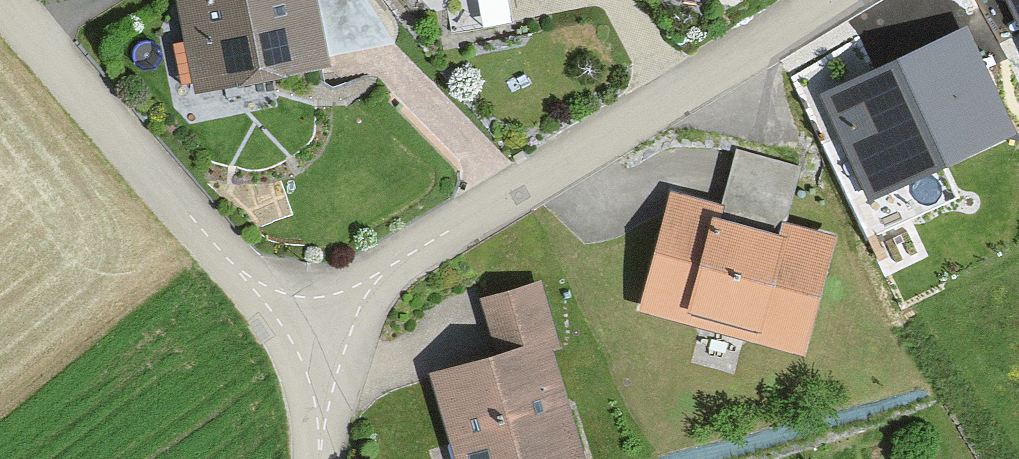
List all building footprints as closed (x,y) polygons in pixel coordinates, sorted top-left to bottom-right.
[(190,51),(170,54),(177,103),(327,82),(316,0),(183,0),(190,51)] [(436,28),(508,21),(506,0),(434,0),(436,28)] [(1018,27),(1018,0),(1006,0),(1018,27)] [(968,27),(821,91),(868,200),(1015,135),(968,27)] [(809,364),(841,247),(785,232),(780,250),(721,234),(727,215),(674,200),(641,318),(809,364)] [(543,295),(486,313),(497,348),(554,330),(543,295)] [(435,388),(458,458),(580,458),(546,353),(435,388)]
